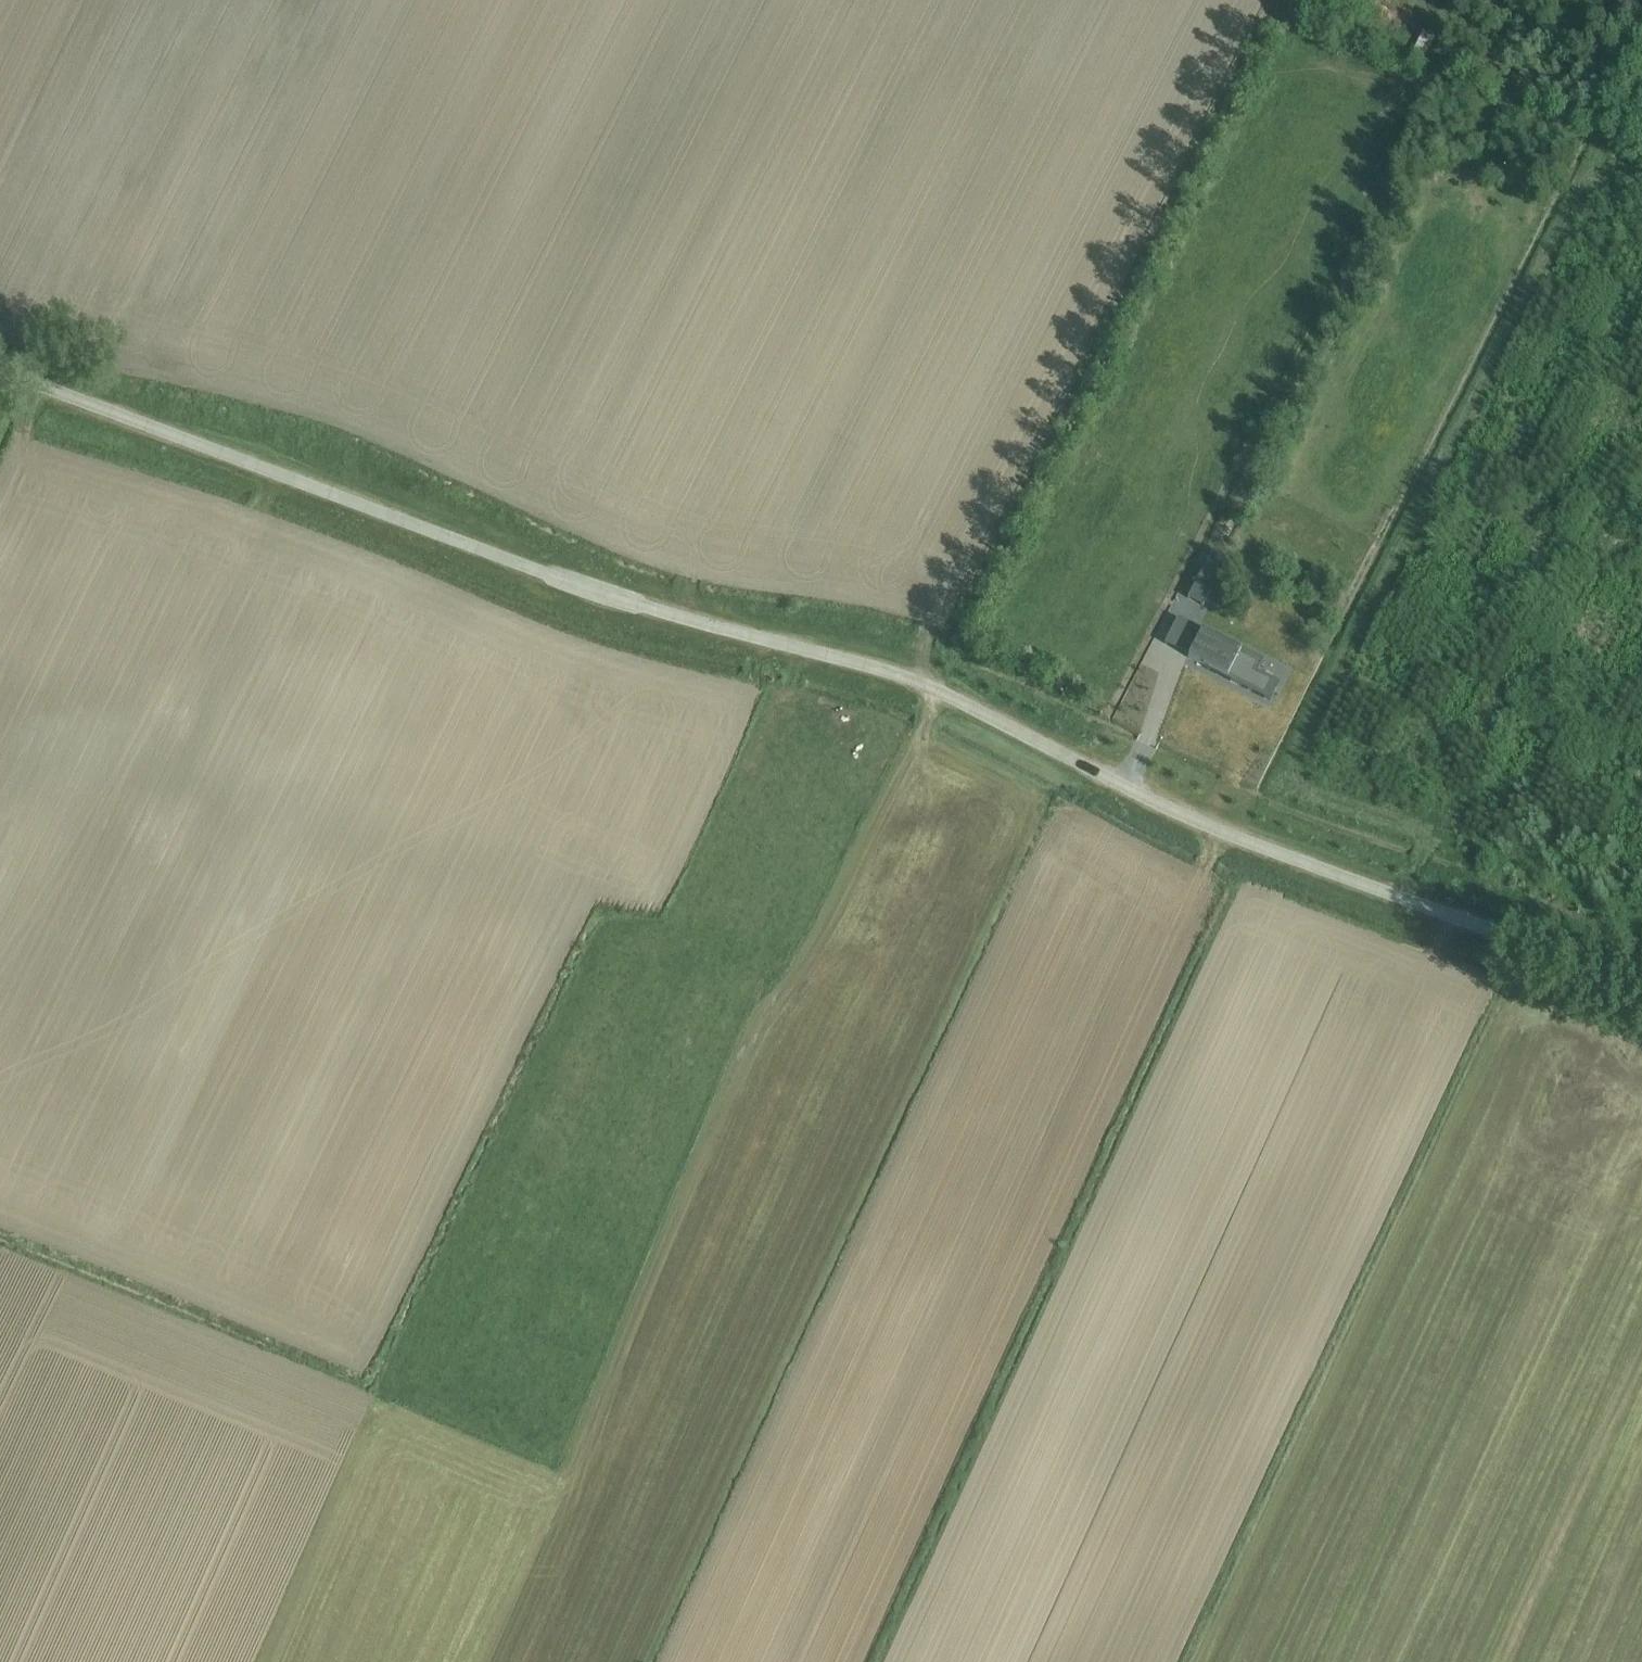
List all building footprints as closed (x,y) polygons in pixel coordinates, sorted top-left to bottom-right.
[(1207,559),(1187,597),(1201,605),(1221,567),(1207,559)] [(1178,617),(1164,644),(1189,656),(1188,658),(1208,668),(1207,670),(1270,702),(1280,683),(1257,671),(1262,660),(1178,617)]
